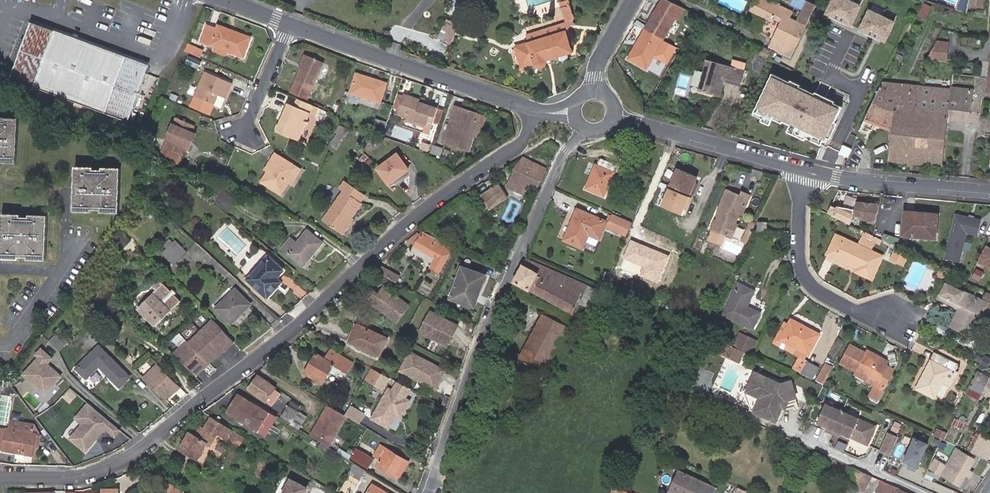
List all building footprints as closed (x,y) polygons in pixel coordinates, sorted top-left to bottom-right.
[(559,3),(564,22),(573,20),(568,0),(559,3)] [(676,19),(681,10),(663,0),(660,0),(656,8),(676,19)] [(777,22),(781,14),(791,19),(793,14),(763,0),(755,0),(749,15),(766,23),(768,18),(777,22)] [(778,52),(787,57),(814,4),(805,0),(792,0),(791,2),(800,5),(798,10),(801,11),(796,21),(791,19),(781,14),(777,22),(771,35),(782,42),(778,52)] [(850,0),(826,0),(820,13),(849,26),(859,4),(850,0)] [(971,0),(961,0),(959,9),(968,11),(971,0)] [(800,5),(791,2),(789,6),(798,10),(800,5)] [(932,10),(923,6),(917,18),(926,22),(932,10)] [(892,21),(863,7),(853,29),(882,43),(892,21)] [(626,62),(646,73),(676,19),(656,8),(626,62)] [(151,65),(35,22),(13,78),(131,123),(151,65)] [(450,47),(460,29),(447,22),(437,40),(450,47)] [(210,27),(207,34),(229,42),(232,35),(210,27)] [(511,48),(518,71),(531,67),(532,69),(534,70),(537,71),(539,71),(541,70),(543,69),(545,67),(546,65),(546,62),(546,60),(554,57),(555,61),(571,56),(565,32),(511,48)] [(229,42),(207,34),(202,47),(245,64),(253,43),(232,35),(229,42)] [(765,46),(771,49),(778,52),(782,42),(771,35),(765,46)] [(949,42),(937,41),(926,60),(948,62),(949,42)] [(203,53),(190,48),(187,54),(200,60),(203,53)] [(769,54),(760,50),(756,58),(765,62),(769,54)] [(304,70),(310,56),(304,54),(298,68),(302,70),(304,70)] [(325,62),(310,56),(304,70),(302,70),(292,95),(309,101),(325,62)] [(705,61),(697,93),(719,98),(723,83),(739,87),(743,71),(705,61)] [(237,85),(210,75),(200,100),(219,108),(224,96),(232,99),(237,85)] [(385,86),(357,76),(349,96),(377,105),(385,86)] [(757,112),(822,142),(837,110),(771,80),(757,112)] [(876,123),(888,127),(889,118),(934,122),(936,112),(948,114),(952,89),(882,84),(860,130),(866,132),(867,129),(871,131),(876,123)] [(948,114),(947,120),(966,122),(971,90),(952,87),(952,89),(948,114)] [(188,93),(178,89),(175,97),(185,101),(188,93)] [(401,98),(395,114),(394,117),(402,120),(415,124),(410,135),(423,140),(427,129),(434,109),(401,98)] [(322,109),(302,100),(298,109),(292,107),(280,132),(305,143),(322,109)] [(441,145),(442,145),(466,153),(471,140),(477,142),(482,127),(466,121),(468,115),(453,111),(441,145)] [(934,122),(931,146),(943,147),(948,114),(936,112),(934,122)] [(466,121),(482,127),(484,121),(468,115),(466,121)] [(0,118),(0,158),(3,158),(3,161),(20,162),(22,117),(6,116),(5,118),(0,118)] [(888,127),(887,142),(931,146),(934,122),(889,118),(888,127)] [(192,142),(195,143),(201,129),(183,121),(171,150),(186,156),(192,142)] [(375,122),(371,134),(378,136),(382,124),(375,122)] [(336,150),(347,134),(340,128),(334,136),(337,137),(331,146),(336,150)] [(149,154),(157,157),(163,145),(155,141),(149,154)] [(195,143),(192,142),(186,156),(192,159),(199,145),(195,143)] [(885,160),(940,165),(941,161),(943,147),(931,146),(887,142),(885,160)] [(395,154),(373,169),(385,187),(407,171),(395,154)] [(540,169),(519,159),(514,166),(509,176),(503,188),(519,196),(525,183),(533,187),(538,177),(536,176),(540,169)] [(609,172),(612,166),(597,159),(594,166),(592,165),(583,188),(601,195),(610,172),(609,172)] [(270,191),(281,197),(288,200),(294,189),(298,191),(306,176),(279,162),(275,169),(280,171),(274,182),(270,191)] [(95,207),(106,208),(106,211),(122,211),(125,167),(110,166),(110,168),(99,168),(99,165),(80,165),(78,209),(95,210),(95,207)] [(689,187),(694,177),(674,168),(667,186),(689,195),(692,188),(689,187)] [(280,171),(275,169),(270,179),(274,182),(280,171)] [(344,219),(348,222),(360,206),(356,203),(361,196),(341,180),(336,188),(342,193),(320,221),(334,232),(344,219)] [(502,199),(493,184),(475,196),(485,210),(502,199)] [(211,200),(219,189),(214,185),(206,196),(211,200)] [(852,202),(856,189),(848,186),(843,198),(852,202)] [(236,203),(219,189),(211,200),(228,213),(236,203)] [(686,198),(664,189),(657,207),(679,216),(686,198)] [(742,215),(749,196),(742,193),(741,196),(726,190),(719,210),(723,212),(722,214),(719,215),(713,230),(728,236),(733,223),(735,222),(739,214),(742,215)] [(626,210),(633,213),(640,198),(632,195),(626,210)] [(876,206),(853,204),(853,207),(851,212),(849,219),(856,221),(856,223),(871,226),(876,206)] [(849,219),(851,212),(836,209),(835,209),(834,210),(828,207),(824,215),(847,226),(849,219)] [(596,240),(603,222),(574,209),(560,240),(578,248),(584,235),(596,240)] [(723,212),(719,210),(711,229),(713,230),(719,215),(722,214),(723,212)] [(49,260),(52,215),(34,214),(34,217),(25,217),(25,214),(8,213),(6,257),(23,258),(23,256),(31,256),(31,258),(49,260)] [(989,226),(989,218),(973,213),(968,229),(987,235),(989,226)] [(932,240),(934,217),(902,215),(900,238),(932,240)] [(621,236),(626,224),(608,216),(603,228),(621,236)] [(350,224),(348,222),(344,219),(334,232),(340,237),(350,224)] [(733,223),(728,236),(732,237),(737,223),(735,222),(733,223)] [(754,234),(764,234),(763,224),(754,224),(754,234)] [(284,234),(276,244),(299,263),(318,240),(303,227),(293,241),(284,234)] [(411,244),(418,231),(416,230),(403,240),(411,244)] [(449,247),(418,231),(411,244),(410,246),(431,257),(427,263),(425,267),(425,268),(434,272),(435,273),(445,254),(448,248),(449,247)] [(860,232),(853,245),(855,246),(868,252),(871,244),(876,246),(878,241),(860,232)] [(968,256),(973,241),(950,234),(946,249),(960,254),(968,256)] [(867,280),(878,257),(868,252),(855,246),(853,245),(832,235),(823,255),(853,269),(851,272),(867,280)] [(878,236),(878,241),(894,249),(893,238),(878,236)] [(665,257),(627,241),(619,259),(638,268),(634,276),(653,284),(665,257)] [(163,249),(167,252),(173,246),(169,243),(163,249)] [(173,246),(167,252),(162,257),(173,269),(186,256),(175,244),(173,246)] [(427,263),(431,257),(410,246),(407,252),(427,263)] [(983,247),(975,263),(989,271),(989,250),(983,247)] [(905,255),(890,248),(884,261),(900,268),(905,255)] [(264,280),(271,272),(277,266),(265,255),(243,277),(262,295),(270,286),(264,280)] [(376,266),(373,272),(392,282),(400,267),(383,259),(376,266)] [(579,289),(522,260),(510,283),(567,312),(579,289)] [(955,266),(947,262),(944,269),(951,273),(955,266)] [(469,305),(479,276),(459,268),(448,297),(469,305)] [(279,280),(271,272),(264,280),(270,286),(262,295),(264,296),(279,280)] [(130,307),(153,327),(168,310),(171,313),(180,304),(177,301),(179,298),(172,291),(169,294),(156,282),(150,290),(153,293),(146,301),(140,296),(130,307)] [(952,329),(968,337),(980,313),(989,318),(989,295),(985,292),(980,303),(942,284),(937,295),(945,299),(944,300),(947,302),(948,301),(962,308),(952,329)] [(744,310),(750,295),(735,287),(720,318),(750,333),(758,317),(744,310)] [(392,323),(404,307),(380,288),(375,295),(371,292),(366,299),(367,303),(392,323)] [(235,289),(216,309),(232,323),(251,303),(235,289)] [(591,311),(598,298),(584,292),(578,304),(591,311)] [(948,327),(952,329),(962,308),(948,301),(947,302),(944,300),(945,299),(937,295),(935,299),(957,310),(948,327)] [(442,345),(452,325),(425,311),(415,331),(442,345)] [(553,328),(556,324),(542,317),(540,322),(535,319),(515,359),(538,371),(558,330),(553,328)] [(231,340),(210,319),(198,331),(218,351),(231,340)] [(777,342),(793,350),(806,357),(817,336),(788,321),(783,319),(770,344),(775,346),(777,342)] [(342,342),(346,344),(354,326),(350,324),(342,342)] [(354,326),(346,344),(375,358),(383,340),(354,326)] [(218,351),(198,331),(197,331),(185,343),(205,362),(218,351)] [(754,341),(735,333),(728,348),(747,357),(754,341)] [(54,337),(44,348),(55,358),(65,348),(54,337)] [(205,362),(185,343),(183,341),(169,355),(188,374),(196,367),(197,368),(205,362)] [(777,342),(775,346),(801,360),(804,361),(806,357),(793,350),(777,342)] [(878,383),(886,368),(887,364),(867,353),(866,356),(850,348),(840,366),(856,375),(857,373),(876,383),(878,383)] [(53,376),(39,365),(43,360),(32,351),(27,357),(30,360),(15,378),(38,396),(53,376)] [(94,351),(72,372),(83,384),(95,371),(117,392),(127,382),(94,351)] [(342,374),(348,364),(326,351),(321,360),(313,355),(302,374),(319,384),(329,367),(342,374)] [(440,371),(405,354),(395,373),(430,390),(440,371)] [(933,363),(930,361),(915,389),(933,398),(948,370),(953,373),(957,365),(937,355),(933,363)] [(801,360),(795,372),(811,380),(817,368),(801,360)] [(832,365),(826,362),(816,380),(822,383),(832,365)] [(172,386),(151,365),(137,379),(159,401),(167,394),(166,393),(172,386)] [(892,371),(886,368),(878,383),(876,383),(874,388),(869,398),(877,402),(892,371)] [(374,389),(380,376),(370,370),(363,383),(374,389)] [(874,388),(876,383),(857,373),(856,375),(855,378),(874,388)] [(965,393),(978,399),(987,379),(974,373),(965,393)] [(779,384),(757,375),(752,376),(745,392),(759,398),(752,412),(773,422),(779,409),(779,407),(781,402),(794,398),(790,385),(786,383),(779,384)] [(262,403),(272,388),(255,376),(245,390),(262,403)] [(388,380),(380,376),(374,389),(382,393),(388,380)] [(380,405),(399,415),(401,416),(409,401),(405,398),(409,391),(396,384),(392,392),(388,390),(380,405)] [(277,395),(271,390),(262,403),(268,407),(277,395)] [(666,391),(661,404),(665,406),(671,393),(666,391)] [(759,398),(745,392),(743,395),(748,410),(752,412),(759,398)] [(223,416),(262,440),(273,421),(234,398),(223,416)] [(783,406),(795,403),(794,398),(781,402),(779,407),(779,409),(782,409),(783,408),(783,406)] [(97,429),(102,423),(80,405),(68,419),(75,425),(62,440),(77,452),(87,441),(87,438),(90,435),(91,436),(97,429)] [(401,416),(399,415),(380,405),(372,422),(387,430),(393,416),(400,419),(401,416)] [(864,446),(872,428),(822,406),(814,424),(823,428),(822,432),(836,438),(837,435),(847,439),(848,436),(852,438),(852,441),(864,446)] [(285,407),(278,418),(288,424),(295,413),(285,407)] [(318,418),(307,437),(324,447),(341,418),(324,408),(318,418)] [(361,416),(348,408),(343,416),(356,424),(361,416)] [(779,409),(773,422),(776,423),(782,409),(779,409)] [(206,417),(205,418),(222,428),(223,426),(206,417)] [(222,428),(205,418),(199,430),(195,427),(191,435),(184,433),(173,452),(192,463),(202,446),(207,449),(214,437),(234,449),(240,439),(222,428)] [(964,424),(953,419),(949,425),(961,431),(964,424)] [(112,431),(102,423),(97,429),(107,437),(112,431)] [(39,428),(31,427),(30,432),(0,426),(0,443),(5,444),(3,449),(32,455),(39,428)] [(892,455),(901,436),(889,431),(880,450),(892,455)] [(945,434),(939,431),(935,439),(941,442),(945,434)] [(974,435),(966,453),(970,454),(978,437),(974,435)] [(984,461),(989,448),(989,440),(979,435),(978,437),(970,454),(984,461)] [(925,443),(909,436),(898,460),(915,467),(925,443)] [(331,459),(333,454),(317,445),(314,450),(331,459)] [(374,466),(396,479),(406,463),(378,446),(371,457),(377,460),(374,466)] [(372,460),(353,448),(347,458),(366,470),(372,460)] [(957,487),(973,461),(954,450),(945,467),(933,460),(927,469),(957,487)] [(898,465),(887,461),(884,469),(895,474),(898,465)] [(357,482),(363,472),(351,465),(343,479),(349,483),(351,478),(357,482)] [(155,486),(160,478),(139,466),(134,475),(155,486)] [(845,480),(850,470),(847,468),(842,478),(845,480)] [(850,470),(845,480),(850,482),(847,487),(860,492),(862,492),(869,479),(850,470)] [(666,492),(707,492),(710,487),(676,471),(665,492),(666,492)] [(160,478),(155,486),(168,492),(180,492),(182,490),(160,478)] [(310,486),(294,478),(286,492),(307,492),(310,486)] [(351,478),(349,483),(347,486),(346,487),(352,491),(357,482),(351,478)] [(875,492),(902,492),(880,483),(875,492)]
